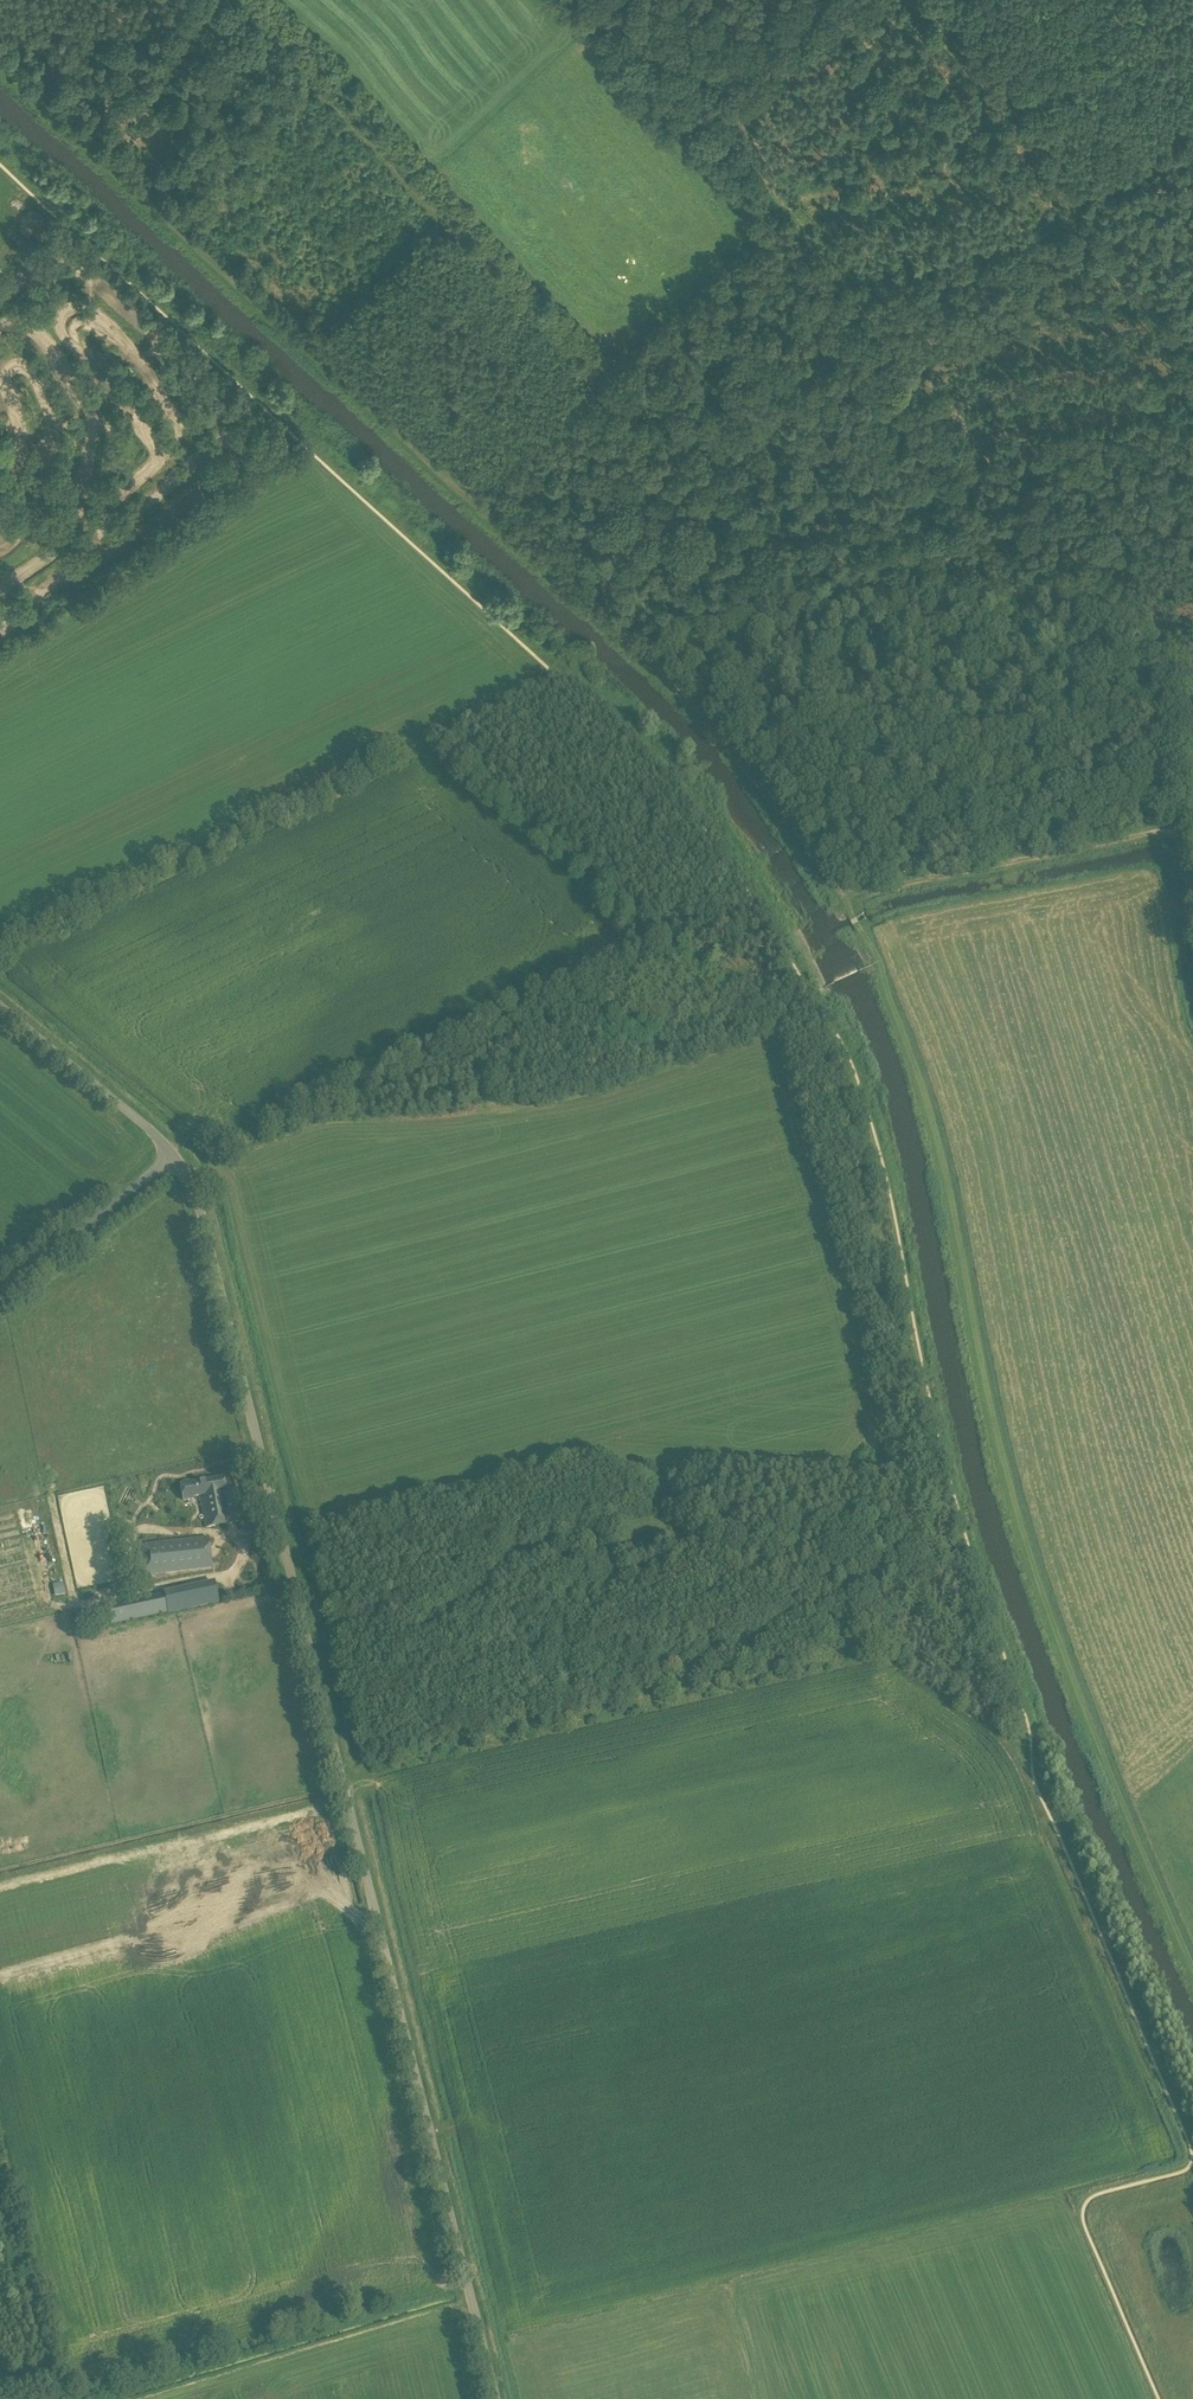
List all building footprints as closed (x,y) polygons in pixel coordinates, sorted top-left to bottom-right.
[(193,1497),(195,1496),(199,1495),(205,1527),(243,1520),(237,1490),(224,1492),(222,1477),(180,1485),(183,1500),(193,1498),(193,1497)] [(213,1570),(209,1537),(137,1545),(140,1578),(213,1570)] [(107,1548),(94,1551),(95,1557),(108,1554),(107,1548)] [(230,1553),(229,1564),(238,1565),(239,1553),(230,1553)] [(123,1609),(105,1613),(108,1628),(126,1624),(123,1609)]
